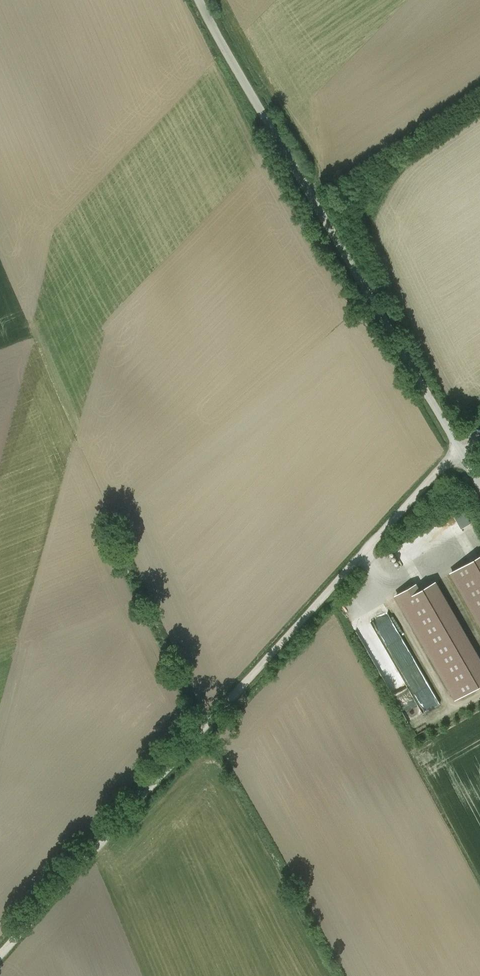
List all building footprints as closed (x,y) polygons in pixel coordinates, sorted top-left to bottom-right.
[(461,528),(470,522),(463,508),(453,514),(461,528)] [(479,621),(479,557),(452,573),(479,621)] [(436,582),(400,602),(456,698),(479,684),(479,658),(436,582)]
